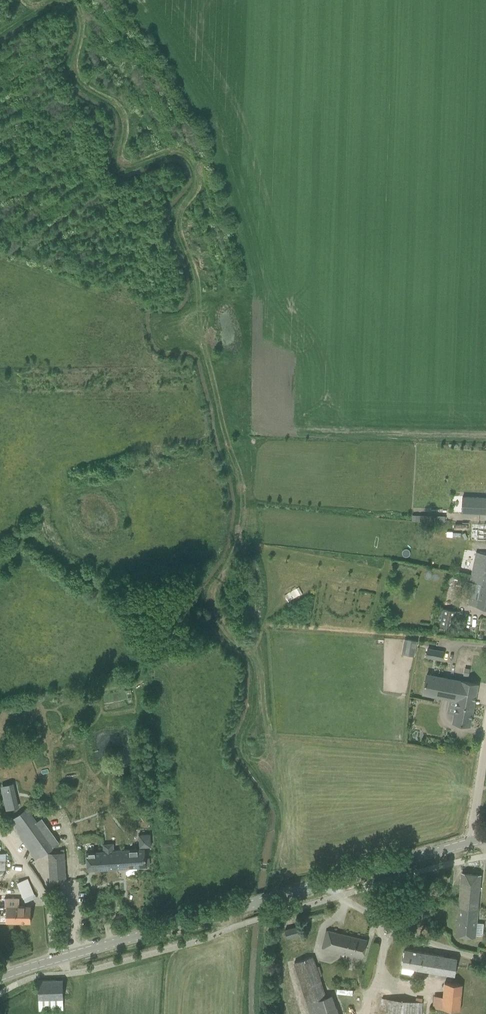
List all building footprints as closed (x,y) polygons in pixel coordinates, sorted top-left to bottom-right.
[(462,512),(485,513),(485,497),(463,496),(462,512)] [(471,576),(482,578),(481,581),(485,582),(485,554),(476,552),(471,576)] [(471,576),(468,589),(471,590),(468,604),(476,606),(485,608),(485,582),(481,581),(482,578),(471,576)] [(440,626),(451,628),(455,611),(443,609),(440,626)] [(426,656),(442,659),(443,651),(428,648),(426,656)] [(423,692),(458,699),(461,681),(427,673),(423,692)] [(461,681),(458,699),(453,721),(469,725),(477,684),(461,681)] [(12,783),(1,785),(6,810),(16,808),(12,783)] [(11,821),(34,853),(38,850),(41,855),(58,842),(41,818),(35,822),(26,810),(11,821)] [(140,849),(122,850),(123,868),(146,866),(145,848),(144,848),(144,846),(151,846),(150,834),(139,834),(140,847),(140,849)] [(104,851),(86,852),(87,870),(105,869),(123,868),(122,850),(114,850),(104,851)] [(48,853),(49,863),(65,862),(64,852),(48,853)] [(49,863),(49,873),(66,872),(65,862),(49,863)] [(66,872),(49,873),(50,881),(66,880),(66,872)] [(456,935),(475,937),(481,875),(462,873),(456,935)] [(29,878),(19,881),(26,900),(36,896),(29,878)] [(31,922),(31,906),(19,906),(19,899),(0,898),(0,921),(31,922)] [(285,929),(287,937),(300,933),(298,926),(285,929)] [(324,940),(322,948),(347,954),(347,953),(363,957),(365,950),(367,940),(326,930),(324,940)] [(404,949),(401,966),(454,975),(457,958),(404,949)] [(313,956),(294,962),(297,971),(307,1002),(325,996),(313,956)] [(38,980),(38,999),(39,1010),(62,1009),(62,998),(63,998),(63,979),(38,980)] [(442,1008),(442,1009),(460,1011),(462,984),(444,982),(443,996),(434,995),(433,1007),(442,1008)] [(380,1013),(421,1013),(422,1002),(382,998),(380,1013)]
